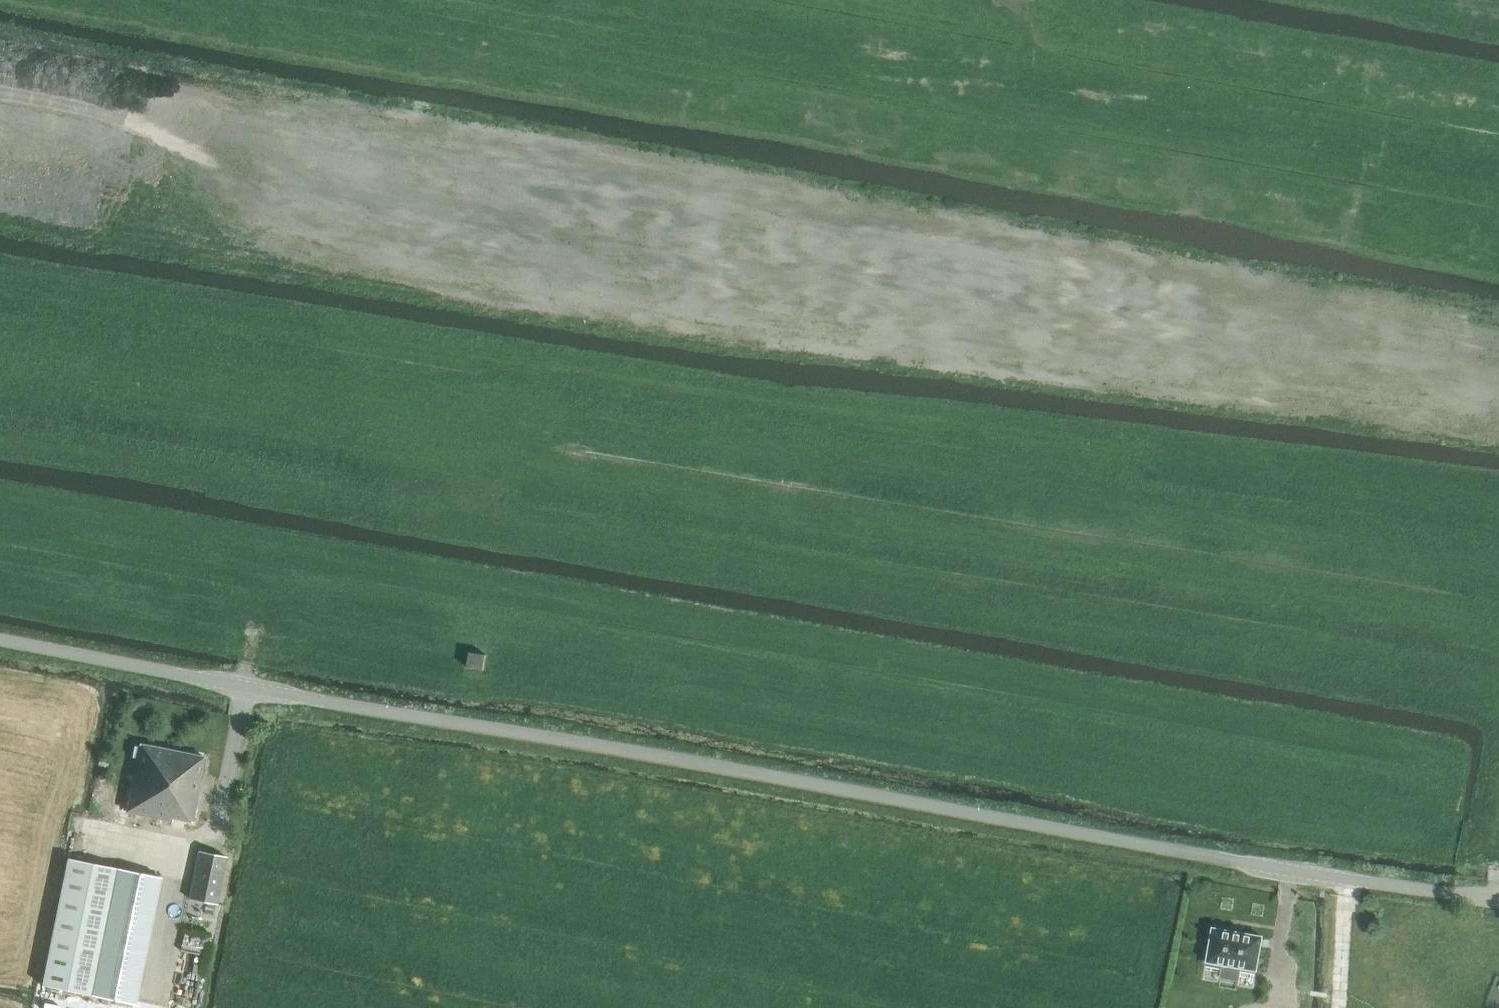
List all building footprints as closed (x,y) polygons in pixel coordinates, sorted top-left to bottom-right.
[(485,668),(486,654),(470,652),(468,666),(485,668)] [(191,821),(192,821),(204,756),(140,743),(126,811),(172,820),(173,819),(191,822),(191,821)] [(198,851),(189,898),(217,904),(226,856),(198,851)] [(43,985),(91,994),(135,1003),(161,876),(68,857),(43,985)] [(1225,966),(1223,978),(1240,981),(1242,968),(1258,971),(1264,937),(1214,929),(1209,963),(1225,966)]
